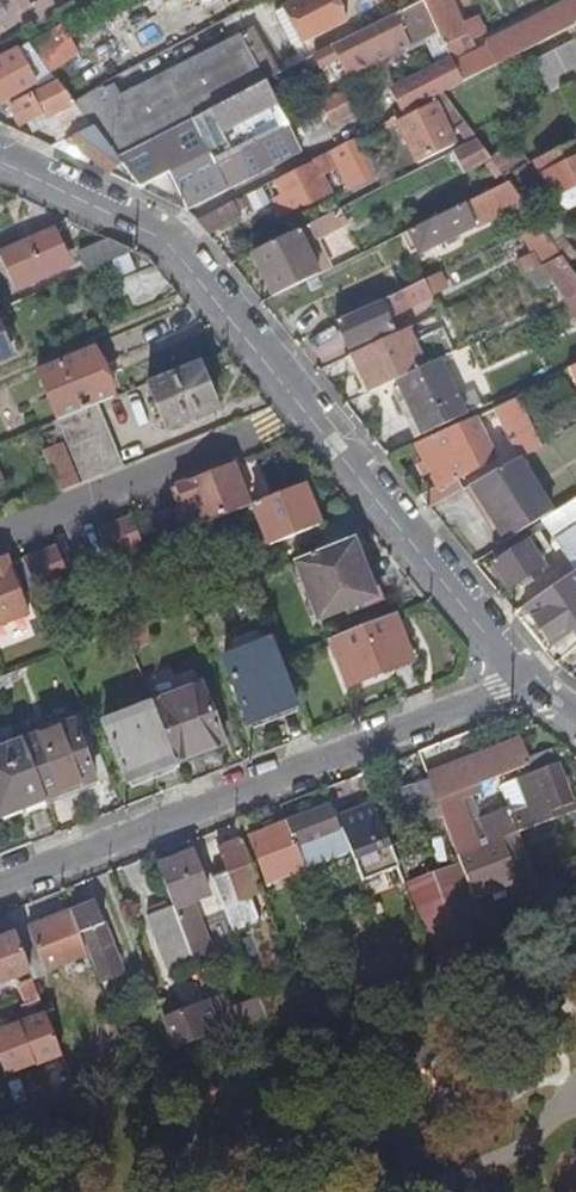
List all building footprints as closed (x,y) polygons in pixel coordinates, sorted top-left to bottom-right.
[(333,0),(297,0),(281,8),(300,45),(344,22),(333,0)] [(443,47),(465,37),(448,0),(428,0),(421,4),(443,47)] [(575,24),(575,0),(573,0),(485,44),(487,48),(453,66),(461,81),(575,24)] [(443,94),(463,84),(461,81),(453,66),(443,47),(421,4),(420,2),(331,47),(346,78),(347,78),(424,42),(438,70),(409,85),(419,106),(443,94)] [(97,93),(74,104),(91,127),(115,157),(264,81),(239,35),(106,103),(97,93)] [(560,90),(575,82),(575,41),(543,57),(560,90)] [(54,82),(26,42),(19,47),(43,87),(54,82)] [(329,86),(346,78),(331,47),(313,56),(329,86)] [(14,52),(0,60),(0,102),(33,83),(14,52)] [(74,104),(71,99),(56,81),(54,82),(43,87),(33,92),(36,96),(42,107),(44,112),(47,118),(74,104)] [(284,121),(264,81),(115,157),(137,187),(139,188),(165,174),(184,209),(243,181),(220,136),(269,111),(277,125),(284,121)] [(388,122),(419,106),(409,85),(378,101),(388,122)] [(320,104),(331,126),(352,115),(342,93),(320,104)] [(19,124),(44,112),(42,107),(36,96),(11,108),(19,124)] [(455,145),(434,104),(398,122),(417,163),(455,145)] [(243,181),(301,152),(284,121),(277,125),(269,111),(220,136),(243,181)] [(115,157),(91,127),(64,141),(89,160),(86,163),(137,187),(115,157)] [(472,134),(469,129),(461,135),(469,145),(477,141),(472,134)] [(357,139),(313,161),(314,164),(272,186),(279,201),(270,205),(277,217),(301,204),(303,208),(329,195),(320,178),(337,169),(349,192),(377,178),(357,139)] [(51,147),(86,163),(89,160),(64,141),(51,147)] [(477,141),(469,145),(454,153),(464,173),(491,160),(477,141)] [(533,163),(552,200),(560,196),(564,204),(572,209),(575,208),(575,142),(533,163)] [(509,183),(402,235),(410,253),(416,250),(419,255),(445,242),(448,247),(460,241),(458,236),(523,203),(509,183)] [(385,195),(382,189),(371,194),(374,201),(385,195)] [(235,201),(196,220),(208,234),(243,217),(235,201)] [(340,209),(307,226),(315,241),(341,228),(338,219),(343,217),(340,209)] [(541,228),(527,235),(548,265),(562,258),(553,245),(541,228)] [(66,269),(49,231),(5,251),(21,289),(66,269)] [(296,231),(252,254),(275,298),(318,276),(307,253),(312,250),(308,243),(303,245),(296,231)] [(85,272),(132,251),(108,240),(77,254),(85,272)] [(548,265),(543,267),(567,302),(575,298),(575,277),(562,258),(548,265)] [(426,282),(337,323),(349,350),(393,330),(388,320),(434,298),(426,282)] [(567,302),(561,304),(570,322),(575,319),(575,298),(567,302)] [(408,329),(402,332),(409,346),(415,343),(408,329)] [(10,354),(0,331),(0,358),(10,354)] [(402,332),(345,359),(353,374),(360,371),(372,394),(399,381),(441,361),(454,355),(442,331),(415,343),(409,346),(402,332)] [(59,420),(97,405),(114,398),(90,348),(37,371),(59,420)] [(399,381),(424,436),(466,416),(441,361),(399,381)] [(217,410),(197,363),(149,383),(168,430),(217,410)] [(493,411),(517,461),(518,460),(540,448),(516,400),(493,411)] [(85,482),(123,467),(97,405),(59,420),(85,482)] [(436,485),(418,494),(430,509),(463,490),(459,481),(496,462),(475,419),(418,446),(436,485)] [(44,453),(60,492),(79,484),(62,446),(44,453)] [(543,519),(552,513),(518,460),(517,461),(471,486),(506,543),(543,519)] [(260,461),(239,471),(252,500),(273,491),(260,461)] [(233,464),(172,489),(179,507),(192,501),(195,509),(202,526),(250,507),(233,464)] [(268,547),(319,527),(302,486),(251,506),(268,547)] [(552,513),(543,519),(554,535),(575,520),(575,498),(552,513)] [(192,501),(179,507),(182,514),(195,509),(192,501)] [(98,532),(110,563),(144,549),(131,518),(98,532)] [(555,542),(575,572),(575,527),(555,542)] [(552,550),(539,532),(492,563),(509,589),(543,567),(538,559),(552,550)] [(352,559),(345,539),(292,560),(316,618),(376,595),(361,556),(352,559)] [(57,548),(23,561),(36,592),(69,579),(57,548)] [(28,614),(4,553),(0,554),(0,626),(28,614)] [(575,572),(525,608),(552,647),(573,632),(575,636),(575,572)] [(406,651),(391,612),(328,637),(346,684),(380,671),(377,662),(406,651)] [(277,656),(271,640),(222,659),(246,722),(295,703),(277,656)] [(411,662),(406,651),(377,662),(380,671),(407,661),(408,663),(411,662)] [(199,682),(150,702),(173,761),(222,743),(199,682)] [(173,761),(150,702),(102,721),(125,780),(173,761)] [(71,722),(22,741),(44,798),(93,780),(71,722)] [(22,741),(0,749),(0,815),(44,798),(22,741)] [(443,756),(422,764),(426,776),(436,800),(457,792),(458,792),(457,786),(507,767),(509,772),(528,765),(519,742),(448,768),(443,756)] [(522,830),(575,810),(558,764),(517,779),(528,808),(512,814),(509,807),(480,818),(486,837),(476,841),(457,792),(436,800),(437,804),(454,846),(457,855),(500,838),(522,830)] [(436,800),(426,776),(371,797),(372,801),(387,840),(396,838),(389,823),(437,804),(436,800)] [(359,814),(338,822),(341,829),(349,850),(361,879),(397,865),(387,840),(372,801),(357,807),(359,814)] [(328,806),(286,821),(304,868),(349,850),(341,829),(337,830),(328,806)] [(304,868),(286,821),(247,836),(265,883),(304,868)] [(538,872),(522,830),(500,838),(503,844),(462,860),(476,895),(517,880),(530,875),(538,872)] [(262,890),(242,839),(219,847),(228,871),(211,877),(233,934),(259,924),(250,894),(262,890)] [(457,855),(454,846),(444,850),(448,861),(402,878),(432,956),(488,935),(472,896),(457,855)] [(196,851),(157,866),(171,904),(194,964),(194,966),(207,962),(204,953),(213,950),(194,899),(211,892),(196,851)] [(530,875),(517,880),(532,919),(544,914),(530,875)] [(77,909),(70,912),(79,934),(84,932),(99,973),(117,966),(93,903),(92,904),(89,897),(74,902),(77,909)] [(194,964),(171,904),(145,914),(168,974),(194,964)] [(79,934),(70,912),(14,933),(29,971),(32,978),(42,974),(41,972),(87,955),(79,934)] [(14,933),(0,939),(0,982),(29,971),(14,933)] [(395,970),(418,961),(415,951),(391,960),(395,970)] [(389,953),(344,970),(350,988),(395,970),(391,960),(389,953)] [(265,1019),(284,1012),(278,993),(274,984),(255,991),(258,1000),(265,1019)] [(221,1036),(265,1019),(258,1000),(213,1017),(219,1031),(221,1036)] [(181,1001),(160,1009),(169,1034),(174,1048),(219,1031),(213,1017),(208,1002),(185,1010),(181,1001)] [(46,1015),(0,1032),(0,1031),(0,1061),(6,1075),(60,1054),(46,1015)] [(174,1048),(169,1034),(158,1038),(165,1057),(176,1053),(174,1048)]
